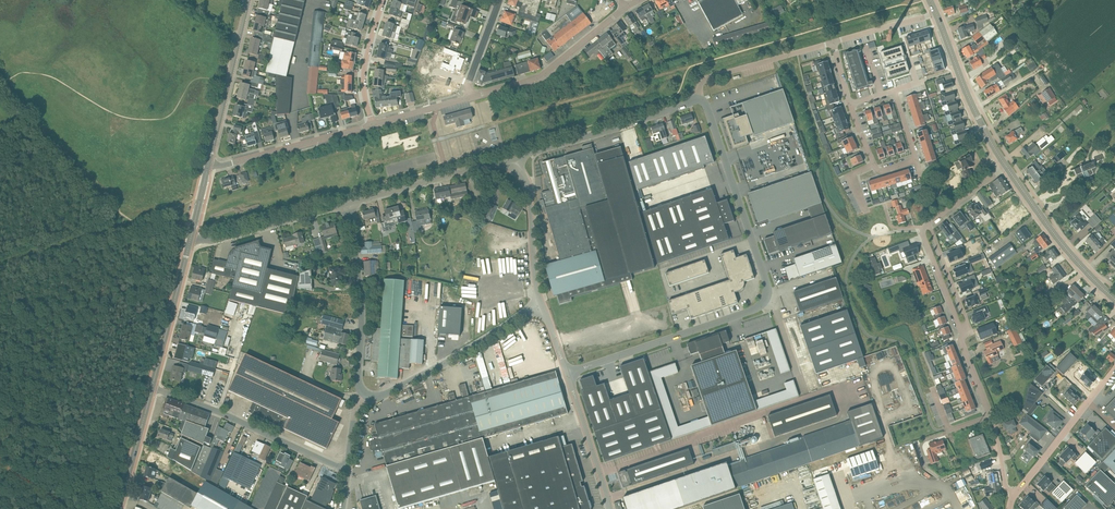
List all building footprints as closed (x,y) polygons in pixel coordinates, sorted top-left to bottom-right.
[(277,26),(298,31),(305,0),(283,0),(277,26)] [(371,0),(370,0),(359,0),(357,4),(362,6),(369,8),(371,0)] [(451,4),(450,3),(449,6),(450,6),(450,7),(456,9),(459,2),(454,0),(453,0),(451,4)] [(516,6),(520,8),(518,12),(519,12),(518,17),(539,23),(540,18),(536,17),(537,14),(538,10),(540,6),(541,0),(518,0),(516,6)] [(655,1),(659,9),(663,6),(666,5),(668,4),(670,7),(674,5),(672,0),(667,0),(657,0),(655,1)] [(714,31),(743,15),(738,6),(748,0),(697,0),(714,31)] [(394,1),(392,8),(399,10),(402,11),(404,5),(401,3),(394,1)] [(269,4),(261,2),(259,8),(258,10),(261,10),(261,13),(269,15),(270,11),(267,10),(269,4)] [(649,4),(642,8),(646,15),(651,24),(654,22),(650,13),(653,11),(649,4)] [(781,5),(773,8),(776,15),(784,11),(781,5)] [(476,18),(478,12),(461,6),(458,16),(453,15),(451,21),(456,23),(456,22),(462,24),(463,24),(465,25),(469,15),(476,18)] [(559,20),(573,37),(591,23),(578,6),(559,20)] [(952,7),(943,9),(944,14),(947,13),(948,16),(954,14),(952,7)] [(399,10),(392,8),(389,15),(397,17),(400,18),(401,15),(398,14),(399,10)] [(646,15),(642,8),(636,12),(639,19),(640,18),(642,21),(643,21),(645,23),(647,22),(649,25),(651,24),(646,15)] [(311,39),(322,40),(324,12),(314,11),(311,39)] [(515,15),(510,13),(505,11),(503,17),(502,16),(500,21),(512,25),(515,15)] [(352,20),(364,23),(366,15),(359,13),(359,14),(355,12),(354,15),(352,15),(351,19),(352,20)] [(264,26),(266,19),(274,20),(275,16),(269,15),(261,13),(260,17),(257,16),(256,23),(264,26)] [(548,13),(546,19),(555,22),(556,15),(548,13)] [(639,27),(631,15),(624,19),(629,27),(630,27),(632,30),(635,27),(636,29),(639,27)] [(988,22),(986,15),(974,19),(978,29),(984,27),(983,24),(988,22)] [(361,31),(364,23),(352,20),(351,24),(351,25),(350,27),(355,29),(354,29),(361,31)] [(573,37),(559,20),(541,34),(554,52),(573,37)] [(385,29),(396,33),(398,26),(394,25),(387,22),(385,29)] [(538,24),(531,22),(530,26),(527,33),(535,35),(538,24)] [(627,29),(621,22),(613,28),(614,30),(611,32),(621,45),(625,43),(622,39),(626,35),(623,32),(627,29)] [(254,35),(270,39),(271,32),(266,31),(267,31),(265,30),(265,31),(263,31),(264,26),(256,23),(254,31),(255,31),(254,35)] [(965,27),(962,27),(957,29),(961,39),(969,37),(971,36),(970,32),(975,30),(972,24),(965,27)] [(969,46),(962,50),(967,58),(974,54),(975,53),(979,51),(982,48),(986,44),(988,43),(985,41),(986,40),(987,42),(998,33),(990,24),(972,38),(978,45),(976,46),(975,44),(970,47),(969,46)] [(273,39),(273,40),(272,44),(273,44),(266,72),(275,75),(287,77),(298,31),(277,26),(274,39),(273,39)] [(516,32),(505,28),(500,27),(497,35),(501,36),(501,38),(504,40),(505,37),(509,39),(510,35),(514,37),(516,32)] [(396,33),(385,29),(383,36),(393,40),(396,33)] [(464,33),(459,31),(455,29),(450,41),(460,44),(464,33)] [(640,33),(644,39),(648,36),(644,30),(640,33)] [(356,34),(346,31),(345,35),(347,36),(345,44),(357,47),(359,39),(355,38),(356,34)] [(926,32),(922,33),(925,42),(924,42),(925,45),(931,43),(927,31),(926,32)] [(610,50),(616,45),(607,33),(597,41),(603,48),(606,45),(610,50)] [(922,33),(917,34),(919,44),(924,42),(925,42),(922,33)] [(917,34),(911,36),(914,46),(914,45),(919,44),(917,34)] [(250,46),(259,48),(262,48),(263,41),(272,44),(273,40),(270,39),(254,35),(253,39),(252,39),(250,46)] [(911,36),(906,38),(909,50),(915,48),(914,45),(914,46),(911,36)] [(309,67),(310,67),(319,68),(322,40),(311,39),(309,67)] [(603,48),(597,41),(585,51),(590,56),(598,50),(606,60),(613,54),(610,50),(606,45),(603,48)] [(418,42),(415,48),(421,50),(424,44),(418,42)] [(380,44),(379,51),(392,54),(393,51),(392,50),(391,49),(391,47),(388,46),(388,45),(380,44)] [(259,48),(250,46),(248,53),(257,55),(259,55),(258,59),(264,61),(266,55),(259,53),(259,54),(258,53),(259,48)] [(901,47),(880,53),(883,63),(884,62),(886,69),(885,69),(888,78),(909,72),(906,62),(905,63),(904,58),(905,57),(901,47)] [(632,59),(630,57),(631,56),(624,48),(621,50),(630,61),(632,59)] [(975,60),(969,63),(973,70),(982,64),(980,61),(986,58),(984,55),(986,54),(982,48),(979,51),(975,53),(977,57),(974,59),(975,60)] [(448,49),(446,53),(454,56),(452,61),(463,65),(466,59),(460,57),(461,54),(448,49)] [(856,50),(844,54),(856,92),(868,88),(868,86),(873,85),(872,82),(867,83),(856,50)] [(934,51),(929,53),(930,58),(940,55),(938,50),(934,51)] [(392,54),(379,51),(377,58),(384,60),(384,59),(388,60),(389,58),(391,58),(392,54)] [(519,59),(531,56),(530,51),(517,54),(519,59)] [(547,62),(554,56),(551,51),(543,57),(547,62)] [(344,61),(354,62),(355,54),(349,53),(346,53),(344,61)] [(352,71),(354,62),(344,61),(338,59),(337,64),(341,65),(341,68),(346,69),(352,71)] [(541,69),(539,64),(538,59),(515,65),(518,75),(541,69)] [(821,60),(813,62),(814,66),(815,65),(817,71),(818,71),(829,68),(829,67),(828,62),(822,63),(821,60)] [(932,62),(931,63),(932,68),(934,68),(933,68),(943,65),(941,60),(932,63),(932,62)] [(247,61),(245,68),(253,70),(255,63),(247,61)] [(443,62),(441,67),(454,71),(455,68),(461,70),(463,65),(452,61),(451,65),(443,62)] [(505,68),(494,71),(497,81),(515,76),(511,61),(504,63),(505,68)] [(1034,61),(1028,66),(1032,71),(1038,67),(1034,61)] [(1004,66),(1001,68),(997,63),(979,75),(980,77),(976,80),(982,88),(998,77),(999,80),(1011,72),(1009,70),(1007,71),(1004,66)] [(943,65),(933,68),(934,68),(935,73),(945,70),(943,65)] [(319,68),(310,67),(309,80),(318,81),(319,68)] [(829,68),(818,71),(820,77),(831,73),(831,74),(829,67),(829,68)] [(253,70),(245,68),(243,76),(252,78),(253,70)] [(376,70),(375,78),(387,79),(391,80),(392,77),(388,77),(388,76),(385,75),(383,75),(384,71),(376,70)] [(486,73),(479,70),(474,83),(481,86),(482,86),(497,81),(494,71),(486,73)] [(442,85),(440,91),(453,95),(454,91),(459,93),(464,76),(447,71),(445,77),(440,76),(438,84),(442,85)] [(1016,78),(1012,72),(1001,80),(1004,85),(1016,78)] [(831,73),(820,77),(821,82),(822,82),(833,79),(831,74),(831,73)] [(254,75),(253,82),(259,84),(263,85),(264,83),(268,85),(269,82),(263,80),(263,77),(254,75)] [(287,77),(275,75),(277,112),(277,115),(285,114),(289,114),(292,78),(287,77)] [(340,84),(342,84),(352,84),(352,76),(345,76),(342,76),(342,80),(340,80),(340,84)] [(431,90),(434,82),(417,76),(414,83),(431,90)] [(376,86),(376,90),(382,89),(384,89),(385,83),(386,83),(387,79),(384,79),(375,78),(374,86),(376,86)] [(821,82),(820,82),(822,88),(834,85),(834,84),(834,85),(833,79),(822,82),(821,82)] [(943,79),(936,81),(937,85),(942,84),(943,90),(953,87),(951,81),(945,83),(943,79)] [(316,95),(318,81),(309,80),(308,94),(316,95)] [(249,89),(250,85),(241,83),(239,91),(255,95),(259,96),(260,91),(249,89)] [(352,84),(342,84),(342,92),(345,92),(352,92),(352,84)] [(834,85),(822,88),(824,94),(836,90),(834,85)] [(992,87),(984,92),(988,98),(1000,91),(996,85),(992,87)] [(1049,88),(1041,94),(1049,105),(1056,100),(1049,88)] [(374,98),(375,98),(382,97),(381,96),(383,96),(382,93),(382,89),(376,90),(376,91),(373,91),(374,98)] [(740,118),(738,114),(723,119),(723,121),(725,120),(734,147),(747,143),(747,145),(748,144),(746,137),(753,135),(753,137),(794,123),(783,90),(742,104),(746,116),(740,118)] [(836,90),(824,94),(825,100),(837,96),(836,90)] [(255,95),(239,91),(238,98),(246,100),(247,100),(248,100),(247,105),(254,106),(256,106),(257,101),(255,101),(255,99),(254,99),(255,95)] [(390,96),(386,97),(387,107),(398,106),(397,97),(401,97),(400,92),(390,93),(390,96)] [(941,103),(942,107),(947,105),(950,104),(949,101),(955,99),(953,92),(944,95),(946,101),(941,103)] [(415,101),(412,93),(406,95),(408,103),(415,101)] [(921,93),(906,97),(908,104),(918,101),(917,98),(922,96),(921,93)] [(1005,108),(1005,109),(1004,109),(1009,116),(1019,108),(1014,101),(1010,104),(1007,99),(1008,98),(1006,94),(998,99),(1003,106),(1004,106),(1005,108)] [(335,103),(332,95),(325,95),(328,106),(319,109),(321,119),(331,116),(333,122),(338,121),(335,114),(334,114),(332,105),(331,104),(335,103)] [(375,98),(376,108),(387,107),(386,97),(383,97),(383,96),(381,96),(382,97),(375,98)] [(837,96),(825,100),(827,105),(826,106),(827,109),(834,106),(833,104),(839,102),(838,96),(837,96)] [(918,101),(908,104),(910,110),(925,105),(924,102),(919,103),(918,101)] [(944,112),(945,117),(950,115),(953,114),(952,110),(959,108),(957,102),(950,104),(947,105),(949,111),(944,112)] [(886,105),(883,106),(883,107),(887,120),(888,120),(893,118),(894,121),(897,120),(898,119),(893,104),(889,105),(889,103),(886,104),(886,105)] [(352,109),(348,110),(350,118),(358,115),(356,109),(355,104),(351,105),(352,109)] [(252,113),(254,106),(247,105),(247,108),(244,108),(244,107),(236,105),(233,116),(241,118),(243,112),(247,113),(248,112),(252,113)] [(925,105),(910,110),(912,116),(922,113),(921,110),(926,108),(925,105)] [(342,120),(350,118),(348,110),(347,106),(343,107),(343,109),(340,110),(341,113),(342,120)] [(834,106),(827,109),(828,112),(829,112),(831,117),(832,117),(843,113),(841,107),(835,109),(834,106)] [(877,108),(874,109),(875,114),(878,123),(879,123),(877,118),(882,117),(884,121),(887,120),(883,107),(880,108),(880,106),(876,107),(877,108)] [(867,111),(864,112),(867,121),(869,125),(874,124),(876,124),(878,123),(875,114),(872,115),(870,109),(867,110),(867,111)] [(470,110),(444,117),(446,125),(456,122),(457,128),(464,126),(463,121),(473,118),(470,110)] [(947,122),(949,126),(953,125),(956,124),(955,120),(962,118),(960,112),(953,114),(950,115),(952,121),(947,122)] [(297,124),(298,127),(299,133),(309,130),(313,129),(310,121),(315,120),(313,113),(305,116),(305,117),(301,118),(303,123),(297,124)] [(843,113),(832,117),(834,122),(845,119),(845,118),(843,113)] [(922,113),(912,116),(914,122),(929,117),(928,114),(922,115),(922,113)] [(682,124),(686,123),(693,121),(691,114),(680,117),(682,124)] [(929,117),(914,122),(916,128),(925,125),(925,122),(930,120),(929,117)] [(845,119),(834,122),(836,128),(847,124),(845,118),(845,119)] [(668,122),(671,130),(673,136),(678,134),(674,120),(668,122)] [(281,124),(274,126),(275,132),(279,131),(280,138),(289,136),(287,129),(289,128),(287,121),(280,122),(281,124)] [(950,132),(952,136),(957,134),(959,133),(958,130),(965,128),(963,121),(956,124),(953,125),(955,130),(950,132)] [(246,136),(246,137),(247,143),(247,144),(248,147),(257,144),(256,141),(261,139),(258,131),(255,122),(252,122),(253,125),(252,125),(253,130),(254,129),(255,131),(251,133),(251,136),(250,136),(249,135),(246,136)] [(657,125),(662,139),(667,138),(665,130),(663,123),(657,125)] [(235,124),(235,125),(233,135),(230,134),(228,142),(235,144),(238,131),(241,132),(242,131),(244,131),(245,126),(235,124)] [(836,128),(838,134),(836,134),(838,138),(845,135),(843,132),(849,130),(847,124),(836,128)] [(656,141),(662,139),(657,125),(651,127),(656,141)] [(275,132),(274,126),(267,128),(267,129),(261,130),(263,135),(264,135),(266,142),(274,140),(272,133),(275,132)] [(1021,128),(1015,131),(1010,133),(1011,134),(1006,137),(1009,144),(1017,140),(1016,136),(1023,132),(1021,128)] [(927,130),(917,133),(919,138),(928,135),(927,130)] [(954,142),(955,146),(960,144),(963,143),(962,143),(961,140),(968,137),(966,131),(959,133),(957,134),(958,140),(954,142)] [(821,134),(820,134),(824,145),(828,144),(824,133),(821,134)] [(894,139),(893,139),(898,153),(898,154),(901,153),(904,152),(904,151),(907,150),(902,134),(898,135),(900,142),(895,144),(894,139)] [(642,158),(628,163),(637,191),(705,168),(704,166),(714,162),(705,136),(686,143),(644,157),(642,158)] [(847,136),(837,140),(839,144),(842,142),(845,148),(854,144),(855,143),(854,143),(853,141),(854,141),(852,137),(849,139),(847,136)] [(1039,153),(1054,140),(1052,136),(1048,139),(1046,136),(1043,138),(1035,144),(1034,143),(1027,149),(1026,147),(1021,151),(1025,156),(1025,157),(1027,159),(1033,154),(1035,156),(1039,153)] [(884,140),(883,140),(888,156),(891,156),(892,156),(895,155),(894,154),(898,153),(893,139),(889,141),(891,145),(886,147),(884,140)] [(882,148),(876,150),(879,159),(882,158),(882,159),(885,158),(885,157),(888,156),(883,140),(880,142),(882,148)] [(583,151),(542,163),(549,190),(541,193),(542,195),(540,195),(541,199),(543,198),(543,200),(539,201),(542,210),(544,209),(545,214),(547,214),(560,261),(545,266),(554,296),(557,295),(560,305),(572,301),(571,298),(620,284),(619,278),(631,274),(655,268),(621,148),(621,147),(595,155),(593,148),(593,149),(592,145),(592,144),(581,147),(582,147),(583,151)] [(854,144),(845,148),(847,154),(857,149),(856,146),(855,146),(854,144)] [(1062,151),(1052,159),(1054,161),(1055,160),(1058,163),(1066,155),(1062,151)] [(855,158),(854,154),(847,157),(846,158),(850,168),(862,162),(861,160),(862,159),(860,155),(855,158)] [(1041,163),(1046,159),(1042,154),(1037,159),(1041,163)] [(934,155),(925,158),(927,163),(928,163),(929,166),(935,164),(934,161),(936,160),(934,155)] [(970,155),(955,163),(958,170),(962,168),(964,171),(961,173),(965,180),(973,176),(969,169),(974,166),(972,163),(973,162),(970,155)] [(1080,168),(1074,170),(1076,175),(1086,183),(1094,180),(1092,175),(1094,174),(1096,167),(1093,162),(1085,166),(1084,165),(1084,164),(1083,164),(1082,164),(1081,164),(1080,164),(1080,165),(1079,166),(1079,167),(1080,168)] [(1026,171),(1031,177),(1044,168),(1041,165),(1037,168),(1038,169),(1036,170),(1033,166),(1026,171)] [(1044,168),(1031,177),(1036,184),(1043,179),(1039,174),(1041,173),(1042,174),(1046,171),(1044,168)] [(909,170),(903,171),(906,181),(911,179),(909,170)] [(249,182),(248,178),(246,172),(240,174),(243,183),(249,182)] [(821,204),(811,173),(749,194),(752,202),(751,203),(758,223),(768,220),(769,222),(821,204)] [(236,185),(236,183),(234,176),(227,178),(221,180),(222,184),(223,183),(224,188),(232,186),(233,191),(238,189),(236,185)] [(993,183),(989,186),(992,191),(996,188),(1001,196),(1010,189),(1003,178),(1001,178),(993,183)] [(873,181),(868,182),(871,192),(876,190),(873,181)] [(468,196),(466,189),(465,183),(434,190),(436,198),(440,197),(441,201),(442,201),(444,208),(447,207),(447,205),(450,204),(449,200),(468,196)] [(657,264),(729,240),(724,224),(734,221),(734,222),(735,222),(727,200),(717,204),(712,189),(643,213),(657,264)] [(993,203),(983,189),(976,194),(986,208),(993,203)] [(884,197),(874,200),(875,205),(891,200),(890,197),(884,199),(884,197)] [(508,200),(505,205),(503,209),(510,213),(511,212),(518,216),(522,209),(514,205),(515,204),(508,200)] [(899,206),(897,200),(891,201),(893,208),(896,207),(899,215),(896,216),(899,224),(906,222),(904,215),(909,213),(908,209),(902,210),(901,205),(899,206)] [(1005,201),(990,211),(994,215),(1003,209),(1007,215),(1016,209),(1011,202),(1008,205),(1005,201)] [(967,208),(966,209),(969,212),(968,212),(969,213),(971,215),(971,216),(973,219),(973,218),(974,219),(980,215),(983,219),(988,214),(983,207),(979,210),(977,206),(976,206),(974,203),(970,206),(970,205),(967,207),(967,208)] [(764,240),(769,255),(832,233),(822,204),(808,208),(811,220),(773,233),(774,236),(764,240)] [(398,207),(392,209),(396,224),(404,222),(406,221),(406,219),(404,211),(400,212),(398,207)] [(374,210),(363,213),(364,220),(369,219),(370,223),(377,221),(376,219),(380,218),(378,209),(374,210)] [(384,223),(381,223),(382,233),(387,232),(385,227),(396,224),(392,209),(385,211),(386,216),(383,217),(384,223)] [(1012,222),(1003,228),(1006,233),(1020,222),(1017,218),(1021,216),(1016,209),(1007,215),(1012,222)] [(417,221),(412,222),(413,226),(414,230),(419,229),(418,224),(424,223),(423,220),(430,218),(429,210),(416,213),(417,221)] [(1075,219),(1071,224),(1071,225),(1073,227),(1077,231),(1080,228),(1082,230),(1088,224),(1090,223),(1094,227),(1092,228),(1093,228),(1101,221),(1097,217),(1095,219),(1093,216),(1089,219),(1082,210),(1079,213),(1075,216),(1077,218),(1076,219),(1075,219)] [(488,211),(485,218),(491,220),(494,213),(488,211)] [(953,217),(953,218),(955,222),(960,227),(965,224),(967,227),(971,232),(976,228),(971,221),(968,224),(960,212),(957,215),(956,214),(953,216),(953,217)] [(1107,219),(1114,227),(1114,225),(1114,212),(1107,219)] [(953,229),(947,222),(941,227),(948,237),(952,234),(958,241),(963,238),(956,227),(953,229)] [(336,227),(335,226),(334,223),(322,227),(324,236),(313,240),(315,247),(321,246),(323,253),(328,252),(324,239),(338,235),(335,227),(336,227)] [(1094,230),(1097,233),(1103,228),(1100,225),(1094,230)] [(1027,231),(1024,228),(1016,234),(1022,243),(1028,239),(1029,239),(1029,238),(1031,236),(1028,232),(1027,233),(1026,232),(1027,231)] [(304,242),(303,238),(302,232),(297,234),(297,235),(284,239),(287,251),(294,249),(293,246),(296,245),(296,244),(304,242)] [(1086,241),(1091,247),(1100,239),(1096,233),(1092,236),(1086,241)] [(1033,243),(1036,247),(1047,239),(1043,235),(1037,240),(1033,243)] [(1102,237),(1100,239),(1091,247),(1096,253),(1102,247),(1101,247),(1106,243),(1103,240),(1104,239),(1102,237)] [(1051,244),(1047,239),(1036,247),(1033,250),(1036,253),(1036,254),(1043,249),(1044,249),(1051,244)] [(1114,264),(1114,240),(1110,244),(1114,249),(1114,250),(1113,249),(1106,257),(1109,260),(1108,262),(1112,267),(1114,264)] [(231,254),(229,254),(227,263),(214,259),(210,273),(235,279),(230,300),(290,315),(296,289),(299,277),(267,269),(272,250),(261,247),(259,241),(235,248),(235,249),(234,250),(232,251),(231,252),(231,254)] [(908,241),(888,249),(889,249),(890,253),(900,250),(901,253),(904,251),(908,262),(916,260),(914,255),(918,253),(916,246),(915,246),(914,247),(913,245),(910,246),(908,241)] [(365,247),(361,247),(361,254),(362,254),(382,253),(382,246),(381,246),(373,246),(372,243),(372,242),(365,242),(365,247)] [(949,255),(947,256),(950,263),(955,260),(956,261),(958,260),(958,259),(963,257),(960,250),(964,248),(962,244),(955,247),(956,251),(949,254),(949,255)] [(1010,244),(989,259),(996,269),(1017,254),(1015,251),(1010,244)] [(785,268),(790,281),(842,263),(836,245),(793,259),(795,265),(785,268)] [(1024,245),(1015,251),(1017,254),(1025,247),(1024,245)] [(1053,248),(1049,251),(1047,252),(1048,253),(1043,256),(1046,261),(1051,258),(1053,260),(1059,256),(1053,248)] [(729,280),(668,301),(669,304),(672,314),(687,309),(691,319),(738,303),(735,293),(739,291),(740,291),(741,290),(742,290),(743,289),(743,288),(744,287),(744,285),(744,284),(744,283),(744,282),(755,279),(746,255),(736,258),(733,250),(720,255),(729,280)] [(499,274),(529,270),(527,255),(497,259),(499,274)] [(981,260),(979,255),(968,260),(970,264),(981,260)] [(385,257),(373,259),(373,265),(368,266),(370,280),(382,280),(386,270),(385,257)] [(665,272),(670,285),(709,272),(705,259),(665,272)] [(965,265),(953,270),(956,278),(958,278),(958,279),(961,278),(961,276),(968,274),(966,269),(970,268),(969,264),(965,265)] [(1044,265),(1037,270),(1039,273),(1046,268),(1044,265)] [(1058,265),(1053,268),(1051,269),(1054,273),(1048,277),(1053,284),(1059,280),(1060,281),(1066,276),(1058,265)] [(923,266),(918,267),(912,270),(917,283),(919,282),(923,295),(933,291),(923,266)] [(202,281),(204,274),(205,269),(196,267),(195,271),(195,272),(194,272),(192,279),(202,281)] [(338,267),(333,268),(330,268),(330,272),(331,272),(333,285),(343,284),(342,277),(342,275),(345,275),(345,269),(338,269),(338,267)] [(299,277),(296,289),(312,290),(311,270),(300,273),(299,277)] [(479,290),(482,273),(467,270),(464,287),(479,290)] [(963,283),(959,285),(962,293),(966,291),(967,293),(966,293),(967,293),(971,291),(970,290),(974,288),(973,288),(971,282),(976,280),(974,275),(975,275),(975,274),(967,277),(968,281),(963,283)] [(1002,286),(1011,280),(1009,277),(1000,283),(1002,286)] [(836,278),(793,292),(800,313),(843,298),(836,278)] [(207,286),(213,288),(215,281),(208,280),(207,286)] [(398,368),(409,369),(411,339),(401,339),(401,335),(401,333),(405,281),(385,280),(381,329),(374,328),(372,361),(377,361),(377,364),(379,364),(378,378),(398,379),(398,368)] [(1066,297),(1069,301),(1079,291),(1073,285),(1067,292),(1065,290),(1061,294),(1065,298),(1066,297)] [(201,289),(197,288),(192,286),(191,291),(192,291),(192,292),(190,292),(189,298),(198,301),(201,289)] [(211,295),(213,288),(207,286),(205,293),(211,295)] [(965,300),(968,308),(971,306),(971,307),(979,304),(977,300),(980,299),(979,298),(986,295),(985,293),(988,292),(986,287),(978,291),(980,294),(978,295),(973,297),(970,299),(969,298),(965,300)] [(1056,288),(1049,293),(1052,297),(1059,292),(1056,288)] [(1043,290),(1034,296),(1036,299),(1040,297),(1041,297),(1041,296),(1042,296),(1043,295),(1044,295),(1046,293),(1043,290)] [(1081,294),(1079,291),(1069,301),(1067,303),(1062,308),(1065,312),(1067,309),(1072,305),(1073,306),(1077,303),(1077,302),(1078,302),(1080,300),(1084,296),(1081,294)] [(1089,308),(1085,311),(1087,312),(1087,313),(1088,312),(1092,316),(1098,310),(1094,306),(1092,304),(1089,308)] [(197,308),(194,308),(188,306),(187,310),(188,310),(188,312),(187,311),(185,317),(194,320),(197,308)] [(206,314),(208,308),(201,306),(200,313),(206,314)] [(935,320),(937,319),(942,317),(941,314),(943,313),(940,306),(933,309),(936,315),(934,316),(935,320)] [(975,322),(975,323),(985,320),(983,315),(988,313),(986,306),(980,309),(981,312),(972,315),(973,319),(972,319),(974,323),(975,322)] [(462,309),(440,307),(438,334),(460,336),(462,309)] [(495,325),(495,310),(481,310),(481,325),(495,325)] [(847,310),(800,326),(816,374),(857,360),(860,368),(866,366),(847,310)] [(1088,320),(1088,321),(1094,326),(1094,327),(1096,329),(1096,330),(1099,328),(1100,327),(1105,324),(1101,320),(1105,316),(1103,314),(1103,315),(1098,310),(1092,316),(1088,320)] [(345,321),(324,315),(321,324),(327,325),(324,339),(347,346),(350,335),(341,333),(345,321)] [(942,317),(937,319),(940,326),(938,326),(939,330),(941,330),(941,329),(946,327),(945,324),(947,323),(944,316),(942,317)] [(1068,316),(1062,321),(1065,325),(1071,320),(1068,316)] [(993,324),(978,330),(981,338),(996,332),(993,324)] [(181,333),(180,338),(193,342),(195,336),(191,335),(193,327),(183,325),(182,330),(182,333),(181,333)] [(201,334),(203,326),(196,325),(194,332),(201,334)] [(219,328),(208,325),(203,341),(214,344),(219,328)] [(402,333),(401,333),(401,335),(402,335),(402,336),(413,337),(414,326),(403,325),(402,333)] [(946,327),(941,329),(941,330),(944,336),(942,337),(943,341),(950,338),(949,334),(951,333),(948,326),(946,327)] [(1015,327),(1007,331),(1014,346),(1022,343),(1019,335),(1015,327)] [(1096,330),(1092,333),(1095,336),(1103,331),(1100,327),(1099,328),(1096,330)] [(770,331),(783,373),(792,371),(779,328),(770,331)] [(712,337),(707,339),(734,418),(756,411),(736,351),(725,355),(722,344),(730,342),(726,331),(712,336),(712,337)] [(769,332),(746,339),(751,355),(768,350),(765,337),(770,336),(769,332)] [(424,340),(411,339),(410,364),(422,364),(424,340)] [(734,418),(707,339),(702,341),(701,339),(687,344),(691,355),(699,352),(702,362),(691,366),(711,426),(734,418)] [(990,349),(983,352),(987,360),(989,365),(993,363),(991,358),(998,355),(997,352),(1004,349),(1001,341),(988,346),(990,349)] [(187,346),(184,345),(178,343),(174,358),(183,360),(184,356),(192,358),(193,352),(186,350),(187,346)] [(953,345),(945,348),(948,354),(955,351),(953,345)] [(228,347),(226,353),(233,355),(235,349),(228,347)] [(323,350),(320,359),(332,363),(337,364),(340,355),(335,354),(323,350)] [(1047,350),(1040,355),(1042,358),(1049,354),(1047,350)] [(930,351),(924,353),(928,362),(931,361),(933,360),(931,355),(930,351)] [(955,351),(948,354),(951,361),(958,358),(955,351)] [(1056,368),(1063,375),(1077,360),(1070,353),(1056,368)] [(1112,363),(1114,358),(1114,356),(1111,353),(1106,359),(1112,363)] [(246,354),(229,391),(253,402),(248,412),(266,420),(265,421),(269,423),(269,422),(278,426),(283,416),(287,418),(286,420),(290,422),(288,426),(284,425),(282,428),(327,449),(339,423),(332,419),(342,399),(246,354)] [(205,358),(203,365),(215,369),(218,362),(205,358)] [(951,361),(948,362),(951,368),(960,364),(958,358),(951,361)] [(593,376),(580,381),(583,391),(581,392),(581,393),(605,462),(671,440),(644,359),(620,367),(624,378),(637,417),(618,423),(605,385),(605,384),(597,386),(593,376)] [(189,364),(185,364),(180,362),(178,367),(174,366),(172,371),(174,371),(172,379),(173,379),(173,380),(174,380),(180,381),(183,371),(186,372),(189,364)] [(190,362),(188,370),(204,375),(207,375),(213,377),(215,369),(203,365),(193,363),(190,362)] [(960,364),(951,368),(953,373),(962,369),(960,364)] [(1042,387),(1055,373),(1047,366),(1034,380),(1041,387),(1042,387)] [(341,369),(336,368),(332,368),(331,380),(342,381),(342,376),(341,376),(341,369)] [(953,373),(951,374),(952,378),(955,378),(964,374),(962,369),(953,373)] [(220,382),(226,384),(229,373),(223,371),(220,382)] [(556,371),(470,396),(483,439),(496,435),(537,423),(568,414),(556,371)] [(1086,373),(1078,381),(1083,386),(1086,389),(1087,389),(1094,382),(1089,377),(1090,376),(1086,373)] [(942,383),(940,378),(944,377),(943,374),(935,376),(937,385),(942,383)] [(964,374),(955,378),(957,382),(964,379),(964,380),(966,379),(964,374)] [(955,383),(957,388),(966,384),(964,380),(964,379),(957,382),(955,383)] [(371,445),(370,446),(371,451),(373,451),(375,458),(384,456),(387,466),(483,439),(470,396),(469,397),(466,384),(459,386),(463,399),(456,400),(454,392),(448,394),(450,402),(375,424),(379,439),(370,441),(371,445)] [(957,388),(959,393),(968,389),(966,384),(957,388)] [(1023,409),(1028,412),(1043,394),(1031,384),(1028,388),(1023,409)] [(1074,405),(1077,402),(1076,401),(1079,398),(1074,394),(1077,391),(1071,386),(1065,392),(1066,393),(1064,396),(1073,405),(1073,404),(1074,405)] [(959,393),(961,398),(970,394),(968,389),(959,393)] [(961,398),(962,403),(972,399),(970,394),(961,398)] [(397,408),(411,401),(408,395),(394,402),(397,408)] [(768,416),(775,437),(837,416),(830,395),(768,416)] [(1104,408),(1114,419),(1114,397),(1104,408)] [(181,435),(182,435),(190,438),(203,445),(203,444),(204,445),(204,442),(210,444),(212,439),(206,437),(209,429),(205,428),(210,414),(166,398),(160,416),(167,418),(168,415),(183,420),(179,429),(182,432),(181,435)] [(962,403),(964,408),(974,404),(972,399),(962,403)] [(627,508),(674,508),(859,446),(883,438),(872,404),(847,413),(850,420),(803,436),(804,439),(624,500),(627,508)] [(962,409),(965,417),(972,414),(970,411),(976,409),(974,404),(964,408),(962,409)] [(1047,423),(1055,429),(1061,421),(1056,417),(1058,415),(1052,410),(1049,415),(1051,417),(1047,423)] [(1038,423),(1026,414),(1019,423),(1031,433),(1038,423)] [(1013,421),(1004,424),(1006,431),(1008,430),(1010,434),(1017,432),(1015,427),(1016,427),(1013,421)] [(905,424),(909,423),(909,422),(888,425),(889,430),(893,430),(893,431),(899,430),(899,428),(902,428),(902,429),(906,428),(905,424)] [(1038,423),(1031,433),(1029,435),(1038,442),(1047,431),(1038,423)] [(217,438),(224,442),(230,432),(231,433),(235,427),(231,425),(230,426),(226,424),(224,429),(219,426),(214,438),(216,439),(217,438)] [(1081,432),(1080,433),(1088,440),(1092,436),(1095,439),(1097,437),(1094,434),(1095,432),(1093,430),(1094,429),(1091,426),(1090,427),(1088,425),(1084,429),(1083,429),(1080,431),(1081,432)] [(1088,446),(1102,459),(1114,446),(1114,437),(1105,428),(1095,439),(1088,446)] [(170,432),(166,431),(161,429),(158,437),(172,441),(174,434),(170,433),(170,432)] [(983,434),(968,439),(976,459),(990,453),(983,434)] [(190,438),(182,435),(181,438),(173,450),(174,451),(173,452),(175,453),(173,460),(192,471),(201,447),(188,442),(190,438)] [(488,458),(495,481),(497,488),(498,491),(489,493),(494,508),(591,508),(584,486),(582,487),(580,482),(583,481),(572,444),(567,446),(562,447),(559,437),(506,452),(488,458)] [(483,439),(387,466),(399,508),(425,501),(436,498),(443,496),(453,493),(495,481),(488,458),(483,439)] [(743,439),(712,450),(714,457),(746,446),(743,439)] [(936,452),(945,449),(943,441),(937,442),(937,441),(929,444),(930,449),(927,450),(932,464),(939,461),(936,452)] [(263,444),(259,442),(257,447),(255,446),(252,451),(261,455),(259,458),(265,460),(271,447),(265,445),(265,446),(263,445),(263,444)] [(238,444),(234,453),(238,455),(243,446),(239,444),(238,444)] [(1038,452),(1028,444),(1024,450),(1026,452),(1023,455),(1029,460),(1032,456),(1033,457),(1038,452)] [(204,445),(192,472),(217,487),(224,472),(216,469),(223,452),(211,446),(210,448),(204,445)] [(1075,454),(1068,448),(1065,451),(1064,450),(1062,453),(1063,453),(1059,457),(1062,460),(1058,464),(1061,467),(1065,463),(1066,463),(1071,458),(1074,461),(1077,457),(1074,454),(1075,454)] [(618,473),(623,488),(631,486),(630,484),(631,484),(632,485),(694,464),(689,449),(627,470),(627,472),(626,472),(625,470),(618,473)] [(873,450),(846,459),(853,478),(879,469),(873,450)] [(151,451),(147,460),(160,466),(161,462),(165,464),(166,461),(158,458),(159,454),(151,451)] [(1085,452),(1074,464),(1075,464),(1085,474),(1096,463),(1085,452),(1086,452),(1085,452)] [(234,453),(223,477),(250,489),(261,465),(238,455),(234,453)] [(283,458),(280,456),(277,462),(280,463),(277,469),(284,472),(287,468),(289,469),(293,461),(289,459),(291,456),(285,453),(283,458)] [(989,460),(980,464),(982,470),(992,466),(989,460)] [(300,462),(298,467),(294,474),(309,481),(316,468),(312,466),(311,467),(300,462)] [(155,469),(152,468),(147,467),(144,476),(154,479),(156,474),(159,475),(160,472),(157,470),(156,470),(155,470),(155,469)] [(280,476),(282,472),(270,467),(252,507),(257,508),(277,508),(287,487),(282,485),(284,480),(283,478),(280,476)] [(1107,507),(1114,499),(1114,484),(1100,470),(1085,486),(1094,495),(1104,504),(1107,507)] [(989,484),(990,487),(994,486),(993,483),(999,482),(997,473),(989,475),(990,484),(989,484)] [(1078,475),(1074,479),(1080,485),(1084,481),(1078,475)] [(1048,486),(1052,490),(1055,487),(1051,483),(1051,482),(1049,480),(1050,480),(1048,478),(1047,478),(1045,476),(1037,485),(1043,491),(1048,486)] [(163,489),(161,491),(190,508),(198,494),(169,477),(169,479),(167,482),(166,483),(163,489)] [(322,477),(310,502),(325,508),(328,503),(330,504),(335,491),(333,490),(336,484),(322,477)] [(956,489),(965,486),(963,478),(953,482),(956,489)] [(1063,481),(1051,493),(1052,494),(1052,493),(1061,503),(1073,490),(1064,481),(1063,481)] [(192,506),(198,508),(235,508),(240,501),(206,482),(199,494),(192,506)] [(994,495),(994,493),(1001,492),(999,482),(993,483),(994,486),(990,487),(985,488),(985,491),(984,491),(985,495),(986,494),(986,496),(994,495)] [(152,488),(149,488),(144,486),(140,499),(148,502),(152,488)] [(308,496),(287,487),(277,508),(302,508),(308,496)] [(739,494),(703,507),(704,508),(744,508),(739,494)] [(1086,504),(1076,495),(1064,508),(1082,508),(1086,504)] [(1094,495),(1093,497),(1102,506),(1104,504),(1094,495)] [(363,500),(360,500),(363,508),(380,508),(376,496),(363,500)] [(1039,505),(1036,501),(1034,502),(1028,496),(1019,506),(1022,508),(1029,508),(1033,505),(1036,508),(1039,505)] [(983,508),(993,508),(985,498),(979,503),(983,508)] [(1046,499),(1040,506),(1043,508),(1057,508),(1046,499)] [(303,508),(325,508),(307,500),(303,508)] [(792,503),(784,506),(782,500),(778,501),(780,507),(774,508),(794,508),(792,503)]
